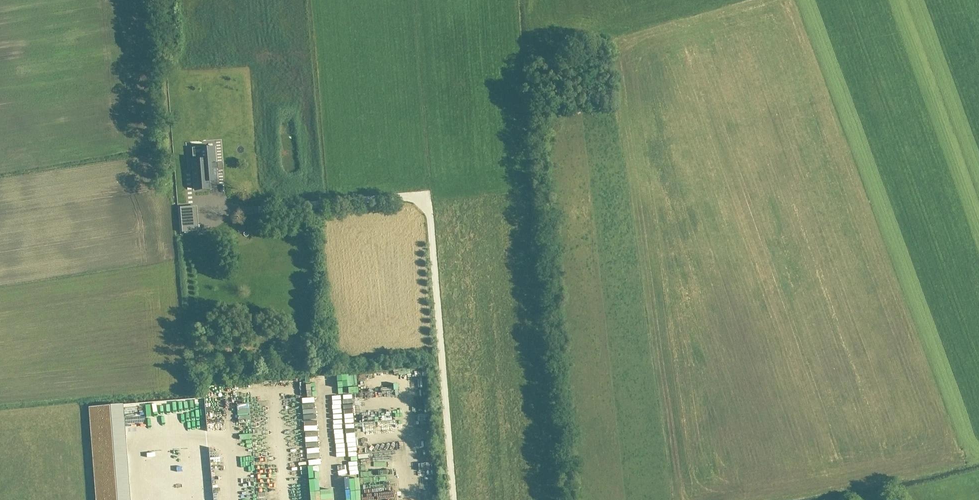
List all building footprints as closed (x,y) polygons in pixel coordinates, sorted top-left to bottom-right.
[(214,164),(213,149),(201,150),(202,156),(192,157),(195,190),(208,189),(208,181),(215,181),(214,169),(214,164)] [(196,218),(195,207),(179,209),(180,220),(196,218)] [(350,372),(350,384),(363,383),(363,372),(350,372)] [(341,416),(353,415),(353,410),(351,410),(351,403),(340,404),(341,416)] [(294,425),(295,433),(304,432),(303,424),(294,425)] [(297,453),(305,452),(305,438),(296,439),(297,453)] [(344,451),(345,461),(357,461),(357,450),(344,451)] [(401,452),(361,454),(361,463),(401,461),(401,452)] [(307,458),(299,458),(299,477),(307,477),(307,458)] [(301,487),(309,487),(309,479),(301,479),(301,487)] [(395,489),(394,479),(386,480),(388,490),(395,489)]
